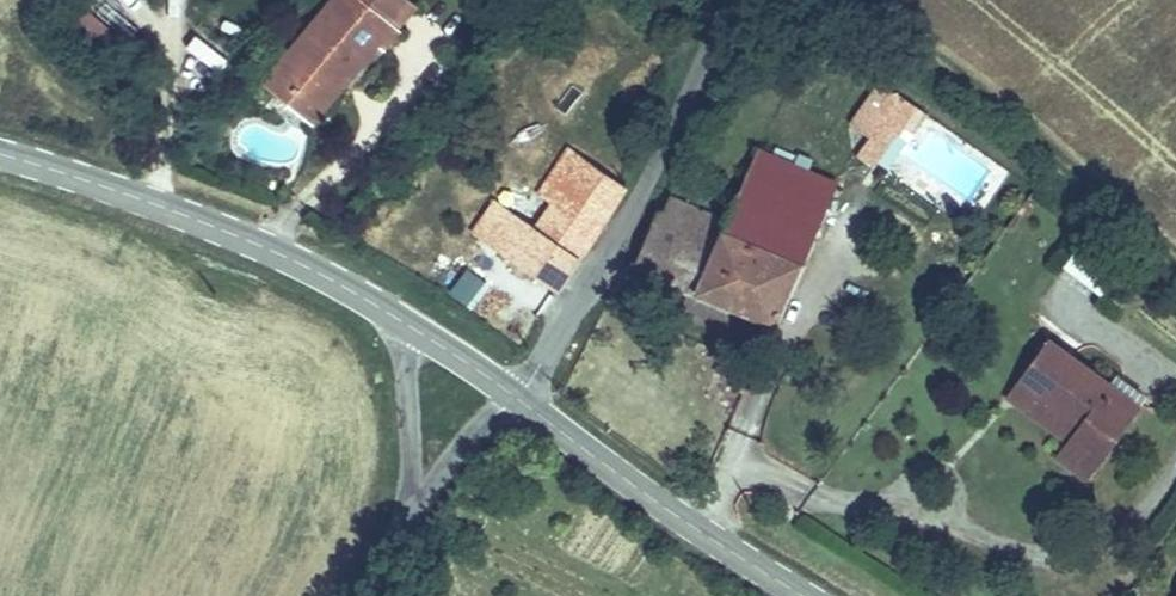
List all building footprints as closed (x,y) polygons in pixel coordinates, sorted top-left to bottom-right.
[(358,82),(386,49),(393,53),(404,35),(392,26),(412,2),(410,0),(344,0),(279,75),(321,111),(351,76),(358,82)] [(392,26),(404,35),(423,11),(412,2),(392,26)] [(205,11),(199,27),(237,39),(242,23),(205,11)] [(194,35),(185,48),(222,70),(230,57),(194,35)] [(319,127),(358,82),(351,76),(321,111),(279,75),(270,86),(319,127)] [(874,177),(870,187),(874,191),(913,134),(886,115),(862,148),(877,159),(866,173),(874,177)] [(498,244),(560,279),(621,167),(559,136),(518,209),(498,244)] [(680,162),(632,249),(688,276),(686,280),(768,315),(835,181),(769,146),(749,182),(736,178),(732,187),(680,162)] [(914,183),(944,210),(965,180),(936,158),(914,183)] [(861,179),(870,187),(874,177),(866,173),(861,179)] [(965,180),(944,210),(966,229),(989,200),(965,180)] [(470,228),(498,244),(518,209),(493,192),(470,228)] [(1063,269),(1117,310),(1140,281),(1086,239),(1063,269)] [(472,308),(488,284),(464,268),(448,292),(472,308)] [(1072,443),(1102,464),(1143,407),(1052,344),(1025,386),(1083,427),(1072,443)] [(1012,401),(1072,443),(1083,427),(1025,386),(1012,401)] [(1089,481),(1102,464),(1072,443),(1061,460),(1089,481)]
